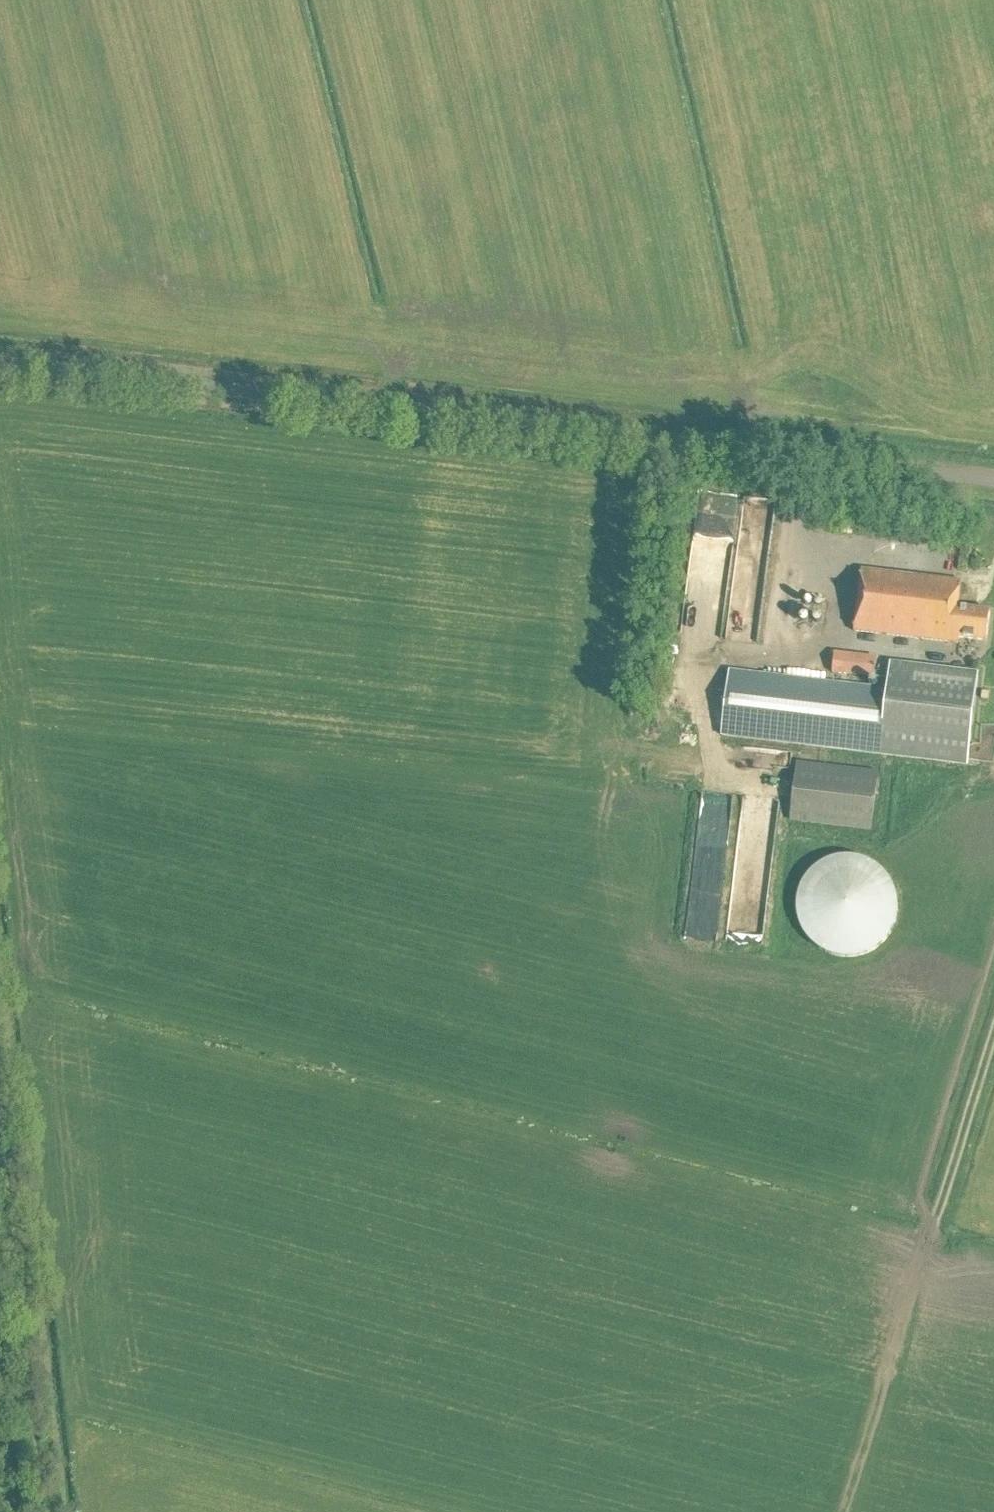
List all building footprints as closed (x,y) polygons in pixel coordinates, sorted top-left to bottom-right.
[(698,546),(739,547),(741,493),(699,492),(698,546)] [(744,525),(773,530),(778,501),(748,496),(744,525)] [(959,639),(986,642),(990,612),(959,609),(961,587),(960,587),(961,582),(862,571),(854,632),(958,644),(959,639)] [(874,679),(876,659),(834,654),(832,674),(874,679)] [(880,758),(878,775),(797,765),(791,822),(871,833),(882,759),(966,766),(978,675),(890,665),(887,690),(730,671),(722,739),(880,758)] [(855,958),(858,958),(860,957),(863,956),(866,955),(869,954),(872,952),(875,951),(878,949),(880,947),(883,944),(885,942),(887,940),(889,937),(891,934),(893,931),(894,928),(895,925),(896,922),(897,919),(898,916),(898,912),(898,909),(898,906),(898,903),(898,901),(897,898),(897,895),(896,893),(895,890),(894,888),(893,885),(892,883),(890,881),(889,878),(887,876),(885,874),(883,872),(881,870),(878,868),(876,866),(873,864),(870,863),(867,861),(864,860),(861,859),(857,858),(854,858),(851,857),(847,857),(844,858),(841,858),(837,858),(834,859),(831,860),(828,861),(825,863),(823,864),(820,865),(818,867),(815,869),(813,871),(811,873),(810,875),(808,877),(806,879),(805,881),(803,883),(802,886),(801,888),(800,891),(799,894),(798,897),(798,900),(797,903),(797,906),(797,909),(797,912),(798,916),(798,919),(799,922),(800,925),(801,929),(803,932),(804,934),(806,937),(808,940),(810,942),(813,945),(815,947),(818,949),(820,951),(823,952),(825,953),(828,955),(831,956),(833,957),(836,957),(839,958),(841,958),(844,958),(846,959),(849,959),(852,958),(855,958)] [(696,873),(689,935),(719,938),(726,877),(696,873)]
